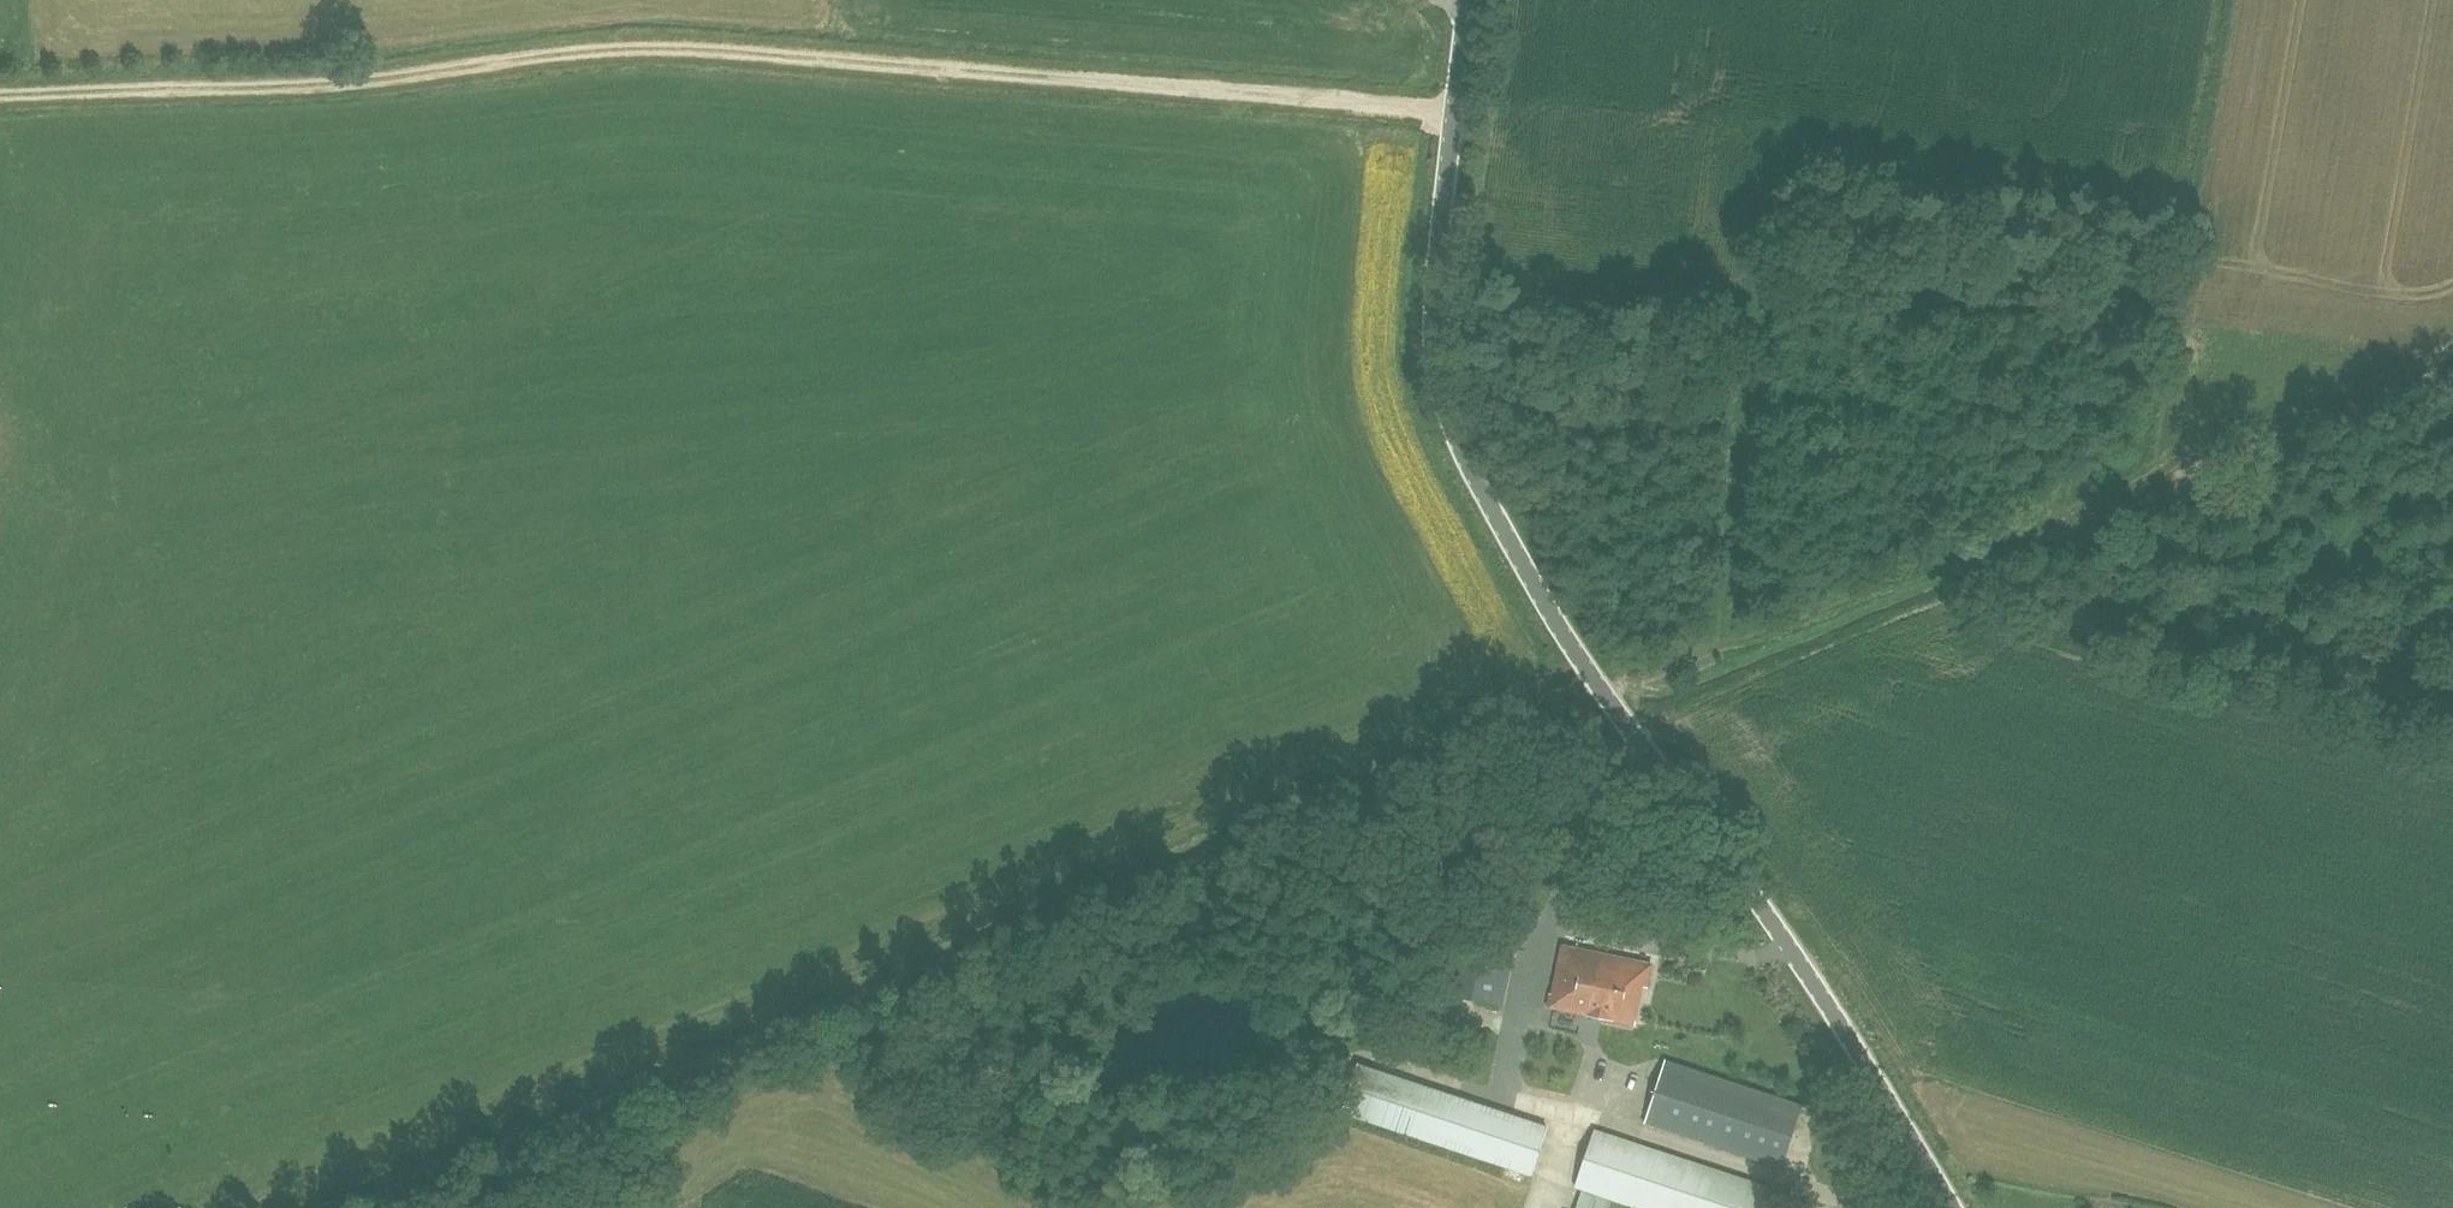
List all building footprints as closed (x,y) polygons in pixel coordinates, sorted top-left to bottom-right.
[(1461,945),(1450,994),(1502,1005),(1512,953),(1461,945)] [(1648,980),(1651,964),(1563,946),(1553,994),(1550,993),(1548,1006),(1630,1022),(1639,978),(1648,980)] [(1781,1168),(1802,1105),(1665,1060),(1644,1122),(1781,1168)] [(1531,1173),(1546,1127),(1358,1064),(1342,1110),(1531,1173)] [(1612,1198),(1642,1207),(1773,1207),(1778,1191),(1594,1131),(1575,1186),(1582,1188),(1576,1207),(1609,1207),(1612,1198)]
